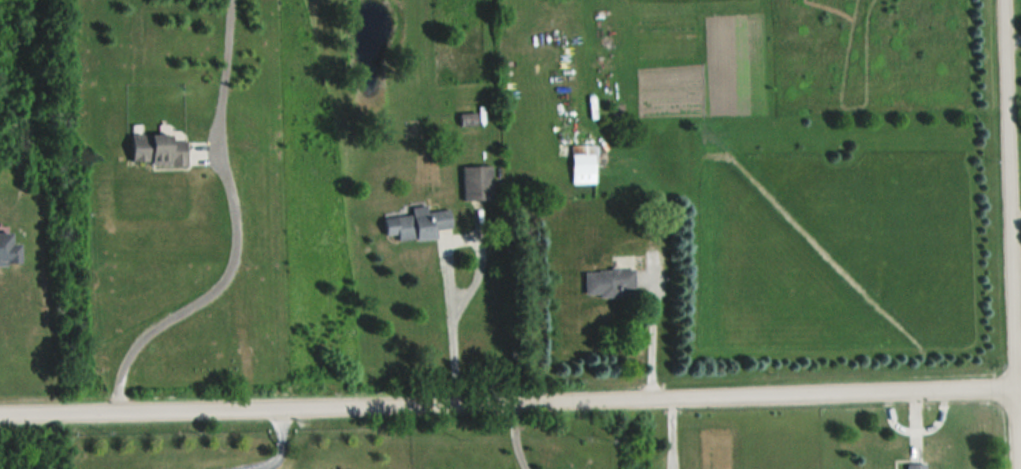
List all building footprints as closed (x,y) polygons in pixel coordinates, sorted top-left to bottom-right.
[(481,126),(480,113),(460,115),(461,127),(481,126)] [(190,164),(190,135),(136,135),(136,164),(190,164)] [(573,183),(598,183),(598,145),(573,145),(573,183)] [(495,200),(495,166),(465,166),(465,200),(495,200)] [(401,241),(440,237),(439,229),(456,227),(454,209),(430,211),(429,206),(414,207),(415,214),(385,217),(387,235),(401,234),(401,241)] [(0,232),(0,266),(25,266),(25,244),(17,244),(17,232),(0,232)] [(588,297),(623,296),(623,288),(637,288),(637,269),(587,271),(588,297)]
